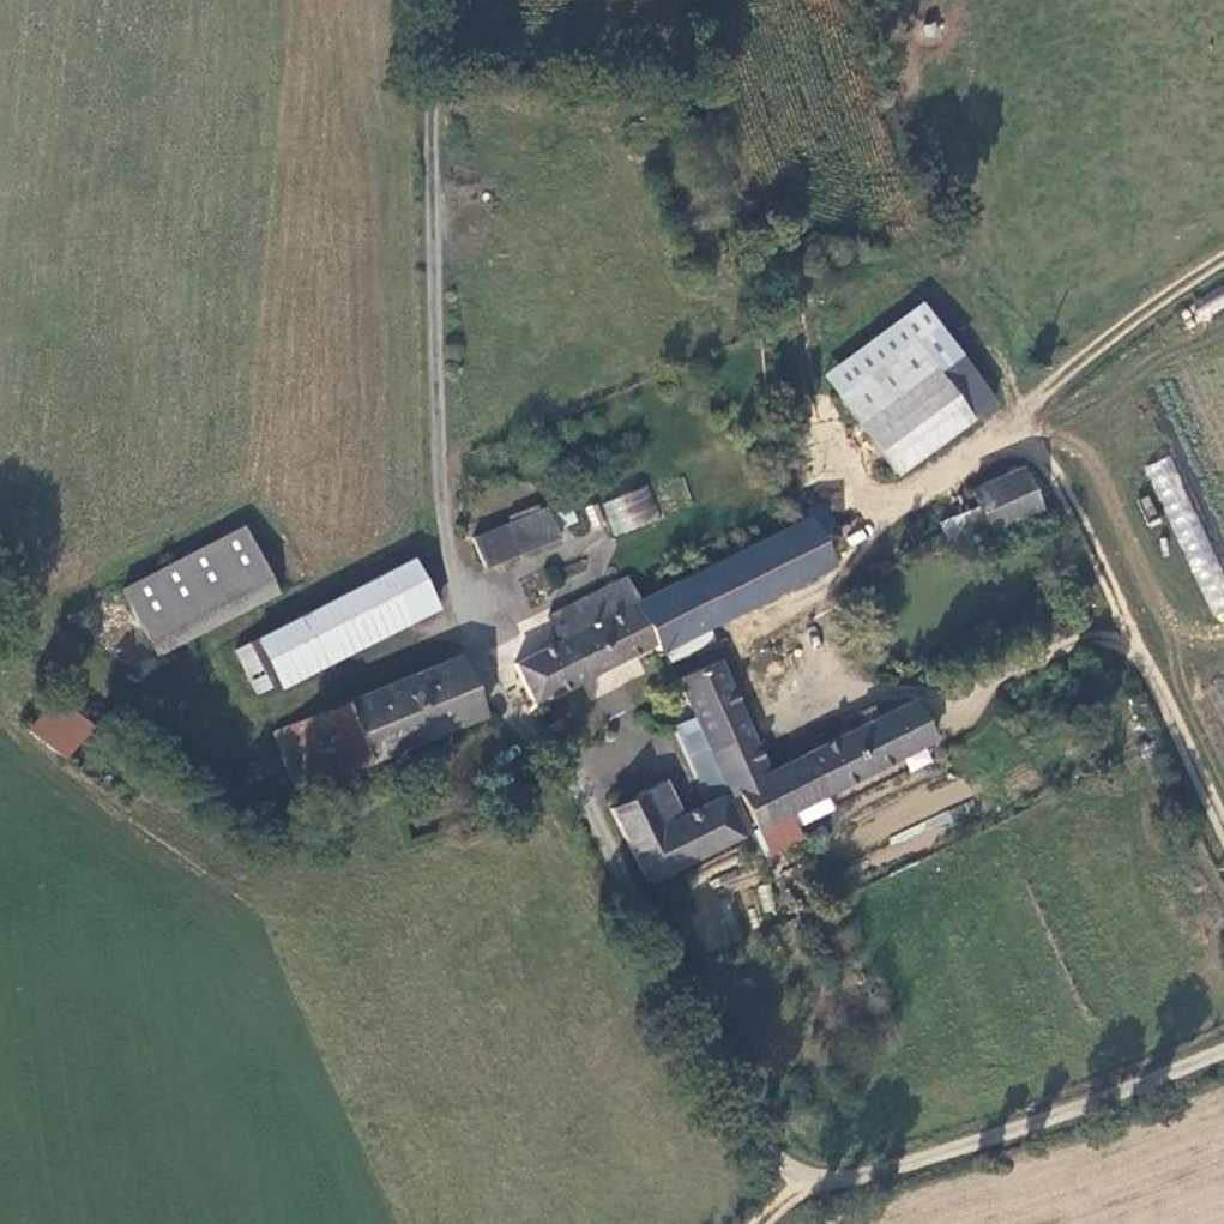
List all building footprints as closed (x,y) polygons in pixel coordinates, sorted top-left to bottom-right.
[(919,304),(820,372),(891,475),(992,404),(919,304)] [(1150,463),(1205,620),(1223,613),(1223,589),(1177,453),(1150,463)] [(974,490),(989,530),(1038,507),(1021,469),(974,490)] [(648,485),(600,502),(611,535),(660,519),(648,485)] [(656,642),(652,644),(658,651),(660,651),(830,564),(813,532),(830,523),(818,500),(800,508),(805,519),(638,604),(635,605),(656,642)] [(541,511),(470,540),(485,567),(553,540),(541,511)] [(240,530),(121,592),(156,657),(275,593),(240,530)] [(405,563),(256,641),(275,677),(398,613),(398,612),(426,597),(405,563)] [(513,666),(532,703),(652,644),(656,642),(635,605),(638,604),(622,580),(557,612),(568,636),(513,666)] [(452,726),(481,714),(454,658),(344,703),(368,761),(452,726)] [(756,830),(787,814),(932,741),(911,703),(878,718),(874,707),(859,713),(864,724),(767,773),(766,765),(718,661),(677,681),(695,718),(708,745),(731,793),(736,791),(756,830)] [(54,694),(27,729),(67,760),(94,725),(54,694)] [(288,726),(311,784),(318,782),(368,761),(344,703),(288,726)] [(689,753),(708,745),(695,718),(677,727),(689,753)] [(687,754),(710,803),(731,793),(708,745),(689,753),(687,754)] [(610,809),(648,884),(749,833),(731,793),(710,803),(681,817),(663,782),(610,809)] [(756,830),(767,852),(798,837),(787,814),(756,830)]
